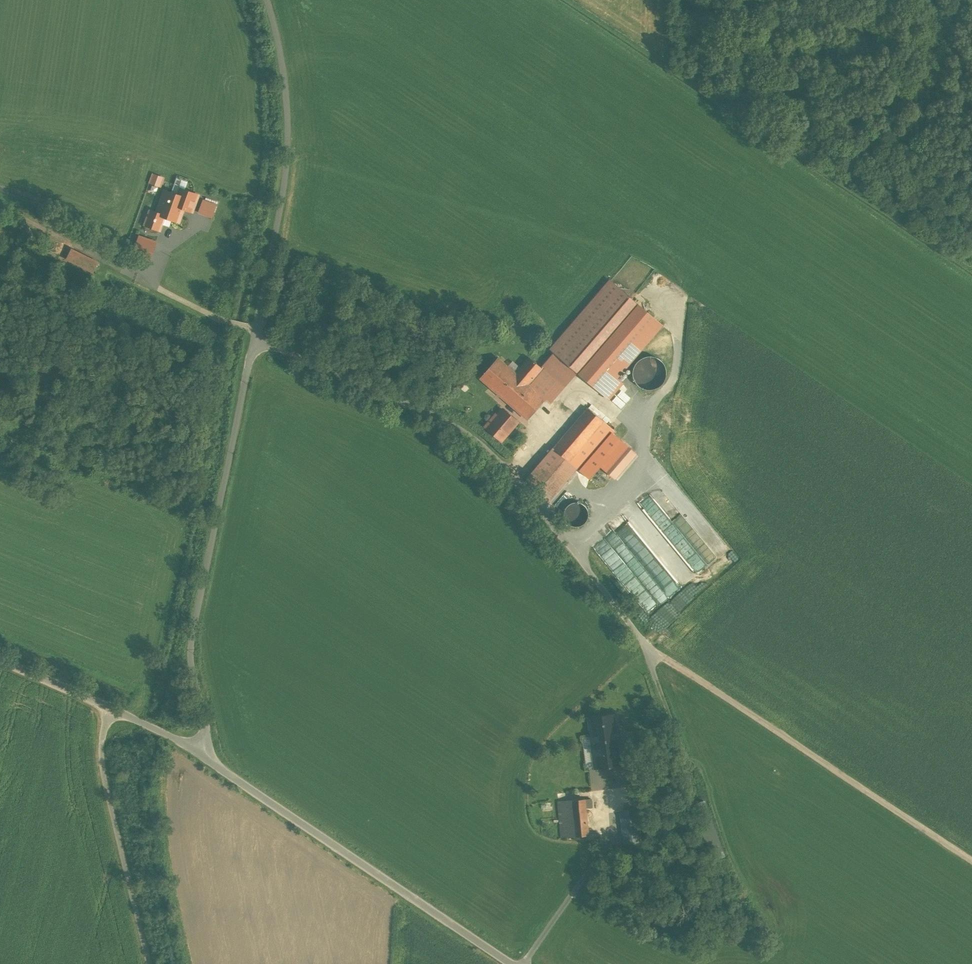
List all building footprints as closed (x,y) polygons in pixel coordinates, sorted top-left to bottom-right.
[(165,177),(152,173),(149,183),(161,188),(165,177)] [(149,208),(143,226),(161,233),(166,219),(180,224),(185,210),(194,213),(200,195),(180,187),(178,194),(164,189),(156,211),(149,208)] [(218,204),(203,199),(198,213),(212,218),(218,204)] [(144,244),(155,249),(158,242),(148,237),(144,244)] [(66,260),(94,272),(100,260),(72,247),(66,260)] [(530,357),(516,374),(529,385),(512,405),(528,419),(572,368),(608,399),(622,383),(616,378),(662,325),(611,281),(551,349),(555,352),(542,368),(530,357)] [(635,365),(634,368),(633,372),(633,375),(634,379),(636,382),(638,385),(641,387),(644,389),(647,389),(651,390),(655,389),(658,387),(661,385),(663,383),(665,380),(666,376),(666,372),(666,369),(665,366),(663,362),(660,360),(657,358),(654,357),(650,356),(646,357),(643,358),(640,359),(637,362),(635,365)] [(481,378),(512,405),(529,385),(516,374),(498,358),(481,378)] [(618,424),(589,400),(525,473),(553,500),(618,424)] [(496,414),(485,426),(502,440),(518,422),(503,409),(497,415),(496,414)] [(621,441),(600,465),(616,479),(637,454),(621,441)] [(571,503),(569,504),(567,506),(565,509),(564,512),(564,514),(564,517),(565,520),(567,522),(569,524),(571,526),(574,526),(577,527),(580,526),(583,525),(585,523),(587,521),(588,518),(589,515),(589,513),(588,510),(587,507),(585,505),(582,503),(580,502),(577,502),(574,502),(571,503)] [(589,717),(596,768),(623,764),(616,714),(589,717)] [(589,790),(559,793),(563,833),(592,831),(589,790)] [(637,807),(619,810),(625,844),(643,841),(637,807)]
